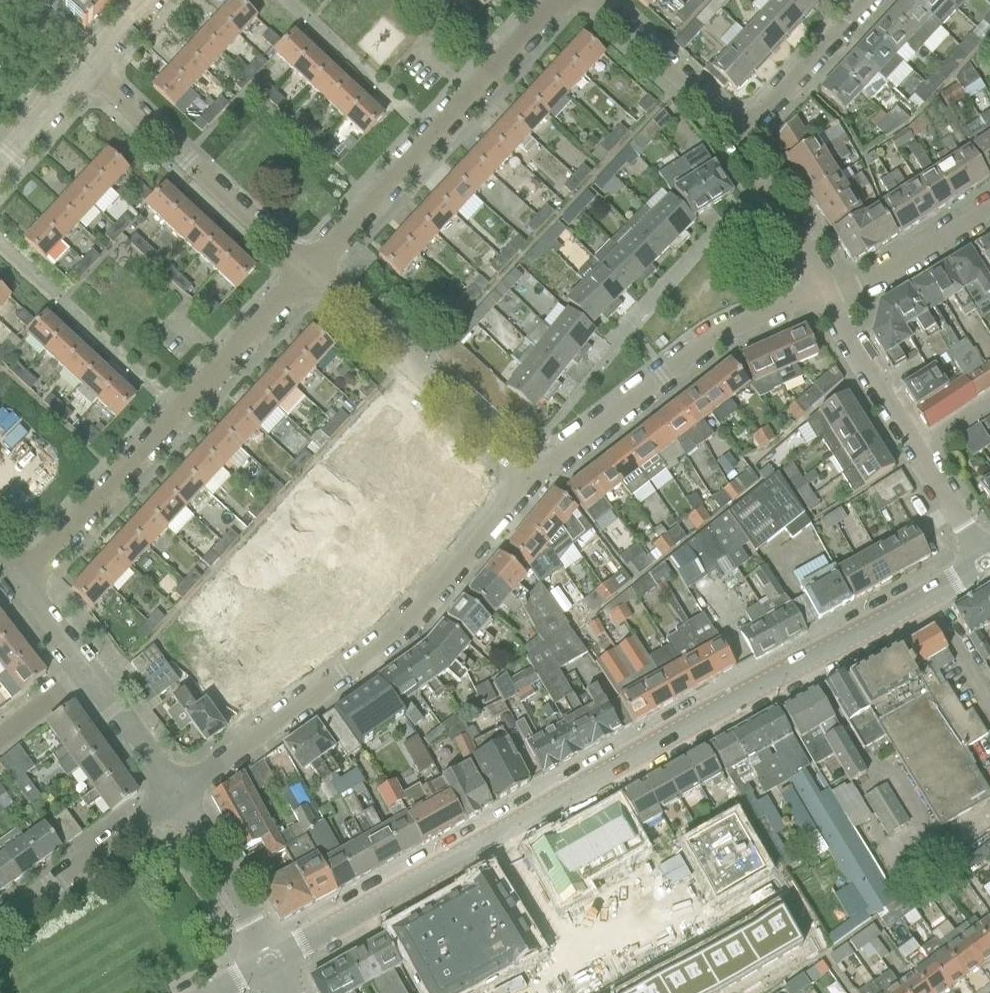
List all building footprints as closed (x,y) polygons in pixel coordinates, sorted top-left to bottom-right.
[(58,3),(55,7),(58,10),(62,14),(66,10),(85,27),(110,0),(55,0),(58,3)] [(220,18),(239,36),(255,19),(256,20),(256,19),(236,0),(234,0),(235,1),(220,18)] [(421,3),(433,15),(440,7),(432,0),(424,0),(421,3)] [(483,8),(482,9),(483,10),(492,0),(474,0),(483,8)] [(647,10),(647,9),(647,8),(655,0),(636,0),(647,10)] [(685,7),(693,14),(703,4),(699,0),(691,0),(685,7)] [(712,4),(719,10),(729,0),(716,0),(712,4)] [(751,7),(762,17),(785,39),(802,21),(779,0),(758,0),(751,7)] [(802,21),(818,3),(815,0),(779,0),(802,21)] [(891,17),(923,47),(940,29),(909,0),(907,0),(891,17)] [(940,29),(957,10),(946,0),(909,0),(940,29)] [(957,10),(965,2),(963,0),(946,0),(957,10)] [(719,10),(712,4),(699,17),(706,24),(719,10)] [(685,7),(675,18),(683,25),(693,14),(685,7)] [(440,20),(458,36),(468,26),(450,9),(440,20)] [(762,17),(745,35),(769,56),(785,39),(762,17)] [(891,17),(873,36),(903,63),(906,66),(923,47),(891,17)] [(220,18),(203,36),(222,54),(239,36),(220,18)] [(694,22),(673,45),(682,53),(703,30),(694,22)] [(986,37),(989,33),(989,29),(983,22),(977,28),(986,37)] [(986,37),(977,28),(971,35),(980,43),(986,37)] [(940,29),(923,47),(931,55),(948,36),(940,29)] [(263,38),(262,39),(272,49),(273,48),(280,41),(269,31),(263,38)] [(277,55),(293,70),(312,50),(295,35),(296,34),(295,33),(275,55),(276,56),(277,55)] [(745,35),(729,52),(753,74),(769,56),(745,35)] [(971,35),(959,47),(965,53),(968,55),(969,56),(980,43),(971,35)] [(203,36),(186,53),(206,72),(222,54),(203,36)] [(873,36),(856,54),(886,82),(903,63),(873,36)] [(563,57),(584,77),(602,57),(603,58),(604,57),(582,37),(581,38),(582,39),(564,58),(563,57)] [(959,47),(948,59),(958,68),(969,56),(968,55),(965,53),(959,47)] [(971,63),(976,71),(989,62),(989,57),(985,49),(972,63),(971,63)] [(293,70),(310,86),(329,67),(312,50),(293,70)] [(709,65),(703,71),(723,90),(728,84),(736,92),(753,74),(729,52),(713,69),(709,65)] [(186,53),(170,71),(190,89),(206,72),(186,53)] [(888,84),(886,82),(856,54),(839,73),(862,94),(871,102),(888,84)] [(545,77),(544,78),(565,97),(584,77),(563,57),(563,58),(564,59),(546,78),(545,77)] [(942,66),(952,74),(958,68),(948,59),(942,66)] [(252,63),(243,73),(251,81),(261,70),(252,63)] [(903,63),(886,82),(888,84),(895,90),(912,71),(906,66),(903,63)] [(952,74),(942,66),(936,72),(945,81),(952,74)] [(956,80),(963,90),(978,79),(969,66),(956,80)] [(310,86),(329,103),(347,83),(329,67),(310,86)] [(153,87),(152,88),(174,108),(182,116),(199,99),(189,90),(190,89),(170,71),(154,88),(153,87)] [(936,72),(926,83),(936,92),(945,81),(945,80),(936,72)] [(243,73),(232,85),(240,92),(241,92),(250,82),(251,81),(243,73)] [(862,94),(839,73),(821,92),(844,113),(862,94)] [(526,97),(547,117),(565,97),(544,78),(545,79),(527,98),(526,97)] [(255,89),(266,99),(273,91),(262,81),(255,89)] [(329,103),(346,119),(364,100),(347,83),(329,103)] [(926,83),(915,95),(921,100),(923,102),(925,104),(936,92),(926,83)] [(955,83),(941,97),(947,107),(965,96),(955,83)] [(273,91),(266,99),(276,109),(283,101),(273,91)] [(907,99),(917,109),(923,102),(921,100),(915,95),(913,93),(907,99)] [(508,117),(507,117),(528,137),(547,117),(526,97),(525,98),(527,99),(509,118),(508,117)] [(638,107),(646,114),(656,104),(648,97),(638,107)] [(220,98),(210,108),(218,116),(228,105),(220,98)] [(364,100),(346,119),(364,136),(363,137),(364,138),(384,116),(383,115),(382,116),(364,100)] [(896,107),(887,117),(898,128),(903,124),(908,119),(896,107)] [(210,108),(200,119),(208,126),(218,116),(210,108)] [(663,110),(652,122),(662,131),(671,121),(663,110)] [(878,126),(887,117),(881,112),(873,121),(878,126)] [(980,119),(984,126),(986,128),(989,135),(989,116),(989,113),(980,119)] [(292,122),(302,132),(303,131),(305,129),(309,124),(299,114),(292,122)] [(921,118),(907,132),(908,132),(912,140),(928,125),(923,116),(922,118),(921,118)] [(489,137),(510,156),(528,137),(507,117),(507,118),(508,119),(490,138),(489,137)] [(774,141),(797,177),(842,149),(849,144),(844,136),(822,150),(816,140),(812,143),(796,117),(774,141)] [(878,126),(876,128),(886,137),(898,128),(887,117),(878,126)] [(662,131),(652,122),(639,137),(648,146),(662,131)] [(303,131),(302,132),(312,142),(320,134),(318,132),(309,124),(305,129),(303,131)] [(620,127),(610,138),(617,145),(627,134),(620,127)] [(968,139),(989,174),(989,135),(986,128),(968,139)] [(908,132),(892,142),(896,150),(912,140),(908,132)] [(471,157),(491,177),(510,156),(489,137),(489,138),(490,139),(472,158),(471,157)] [(617,145),(610,138),(599,150),(607,157),(617,145)] [(949,138),(940,143),(946,151),(952,161),(970,191),(988,179),(977,163),(969,150),(960,156),(949,138)] [(331,158),(339,165),(348,154),(341,147),(331,158)] [(681,160),(680,160),(692,179),(710,208),(732,194),(702,147),(691,153),(681,160)] [(842,149),(797,177),(808,194),(838,176),(830,163),(838,158),(840,162),(848,157),(849,156),(844,148),(842,149)] [(942,166),(934,172),(953,201),(970,191),(952,161),(946,151),(944,153),(937,157),(942,166)] [(107,154),(91,171),(111,189),(127,172),(127,173),(128,172),(107,152),(106,153),(107,154)] [(873,154),(864,160),(867,167),(877,160),(873,154)] [(924,155),(915,161),(925,177),(917,182),(936,212),(953,201),(934,172),(924,155)] [(453,177),(452,177),(473,197),(491,177),(471,157),(470,158),(471,159),(453,178),(453,177)] [(620,157),(607,171),(615,178),(628,165),(620,157)] [(671,166),(658,175),(671,194),(675,191),(682,202),(692,219),(710,208),(692,179),(680,160),(671,166)] [(583,167),(573,178),(580,185),(590,174),(583,167)] [(91,171),(74,189),(94,207),(111,189),(91,171)] [(607,171),(595,184),(603,192),(615,178),(607,171)] [(897,172),(889,177),(900,193),(918,223),(936,212),(917,182),(907,189),(897,172)] [(838,176),(808,194),(819,212),(857,188),(866,183),(861,174),(852,180),(844,185),(838,176)] [(434,197),(454,216),(473,197),(452,177),(451,178),(453,179),(435,198),(434,197)] [(889,177),(880,182),(890,199),(882,204),(890,217),(901,234),(918,223),(900,193),(889,177)] [(580,185),(573,178),(562,190),(570,196),(580,185)] [(134,191),(144,201),(152,193),(141,184),(134,191)] [(148,208),(165,224),(183,204),(166,188),(167,187),(166,186),(146,208),(147,209),(148,208)] [(857,188),(819,212),(830,230),(847,219),(860,211),(854,201),(857,195),(860,193),(857,188)] [(74,189),(59,206),(79,224),(94,207),(74,189)] [(587,193),(575,206),(583,214),(595,200),(587,193)] [(416,217),(415,217),(436,236),(454,216),(434,197),(433,198),(434,199),(417,218),(416,217)] [(670,198),(652,216),(682,245),(690,237),(685,232),(695,223),(670,198)] [(165,224),(183,240),(201,221),(183,204),(165,224)] [(59,206),(42,224),(62,242),(79,224),(59,206)] [(583,214),(575,206),(562,220),(570,227),(583,214)] [(546,207),(536,218),(543,225),(553,214),(546,207)] [(862,214),(856,219),(876,250),(897,237),(878,207),(864,217),(862,214)] [(645,209),(628,226),(636,233),(661,258),(670,249),(674,253),(682,245),(652,216),(645,209)] [(124,216),(114,226),(122,233),(132,223),(124,216)] [(397,237),(417,256),(436,236),(415,217),(415,218),(416,219),(398,238),(397,237)] [(536,218),(527,228),(534,234),(543,224),(536,218)] [(876,250),(856,219),(832,233),(849,261),(848,265),(857,267),(858,261),(876,250)] [(183,240),(200,257),(218,237),(201,221),(183,240)] [(62,242),(42,224),(26,241),(25,240),(24,241),(46,262),(47,261),(46,259),(62,242)] [(122,233),(114,226),(105,237),(113,244),(122,233)] [(555,228),(542,241),(550,249),(562,236),(555,228)] [(127,242),(138,253),(146,244),(136,233),(127,242)] [(636,233),(619,250),(648,280),(656,271),(652,267),(661,258),(636,233)] [(200,257),(218,273),(236,253),(218,237),(200,257)] [(417,256),(397,237),(396,238),(398,239),(380,258),(379,257),(378,258),(400,278),(400,277),(399,276),(417,256)] [(989,269),(989,238),(976,246),(989,269)] [(550,249),(542,241),(530,255),(537,262),(550,249)] [(609,241),(592,258),(627,292),(636,283),(640,288),(648,280),(619,250),(609,241)] [(146,244),(138,253),(148,262),(156,253),(146,244)] [(509,247),(499,258),(507,265),(517,254),(509,247)] [(959,280),(976,307),(989,299),(989,282),(969,250),(949,263),(959,280)] [(91,251),(82,261),(90,269),(99,258),(91,251)] [(236,253),(218,273),(235,289),(234,290),(235,291),(254,269),(253,269),(236,253)] [(507,265),(499,258),(488,269),(496,276),(507,265)] [(594,275),(585,284),(615,313),(623,305),(618,301),(627,292),(592,258),(585,265),(594,275)] [(90,269),(82,261),(72,272),(80,279),(90,269)] [(945,265),(927,276),(943,303),(953,297),(965,317),(975,311),(945,265)] [(163,275),(173,285),(182,277),(171,266),(163,275)] [(514,272),(501,285),(508,292),(521,278),(514,272)] [(940,320),(934,309),(943,303),(927,276),(910,286),(933,324),(940,320)] [(182,277),(173,285),(183,295),(192,286),(182,277)] [(615,313),(585,284),(568,302),(593,327),(602,317),(607,321),(615,313)] [(501,285),(489,299),(495,306),(508,292),(501,285)] [(938,333),(933,324),(910,286),(886,301),(903,329),(914,323),(938,359),(949,351),(938,333)] [(472,287),(462,298),(470,305),(480,294),(472,287)] [(9,298),(9,299),(10,299),(0,289),(0,308),(9,298)] [(470,305),(462,298),(451,309),(459,316),(470,305)] [(201,311),(209,318),(219,307),(211,300),(201,311)] [(907,336),(903,329),(886,301),(879,305),(872,335),(893,369),(896,367),(905,362),(897,349),(894,343),(907,336)] [(482,306),(469,320),(476,326),(489,313),(482,306)] [(14,318),(25,329),(33,320),(22,310),(14,318)] [(568,313),(552,333),(584,358),(591,349),(587,345),(595,335),(568,313)] [(28,336),(45,352),(64,333),(46,317),(47,316),(46,315),(27,336),(27,337),(28,336)] [(469,320),(454,337),(461,343),(476,326),(469,320)] [(933,324),(938,333),(949,351),(963,374),(965,377),(978,397),(989,389),(989,378),(983,367),(980,363),(966,340),(956,347),(940,320),(933,324)] [(525,342),(537,351),(565,373),(573,363),(577,367),(584,358),(552,333),(540,323),(525,342)] [(293,349),(293,350),(314,369),(331,349),(333,350),(334,349),(312,329),(311,330),(312,331),(295,350),(293,349)] [(805,329),(783,339),(795,367),(817,357),(805,329)] [(45,352),(63,368),(81,349),(64,333),(45,352)] [(436,356),(445,364),(462,347),(453,338),(436,356)] [(783,339),(762,349),(774,376),(775,376),(781,387),(803,378),(795,367),(783,339)] [(0,349),(0,356),(4,360),(14,349),(6,342),(0,349)] [(63,368),(80,384),(98,365),(81,349),(63,368)] [(736,360),(730,363),(749,386),(758,398),(781,387),(775,376),(774,376),(762,349),(741,358),(736,360)] [(275,369),(275,370),(295,389),(314,369),(293,350),(293,351),(276,370),(275,369)] [(537,351),(522,370),(554,396),(561,387),(557,383),(565,373),(537,351)] [(8,371),(18,381),(27,372),(16,362),(8,371)] [(730,363),(712,377),(730,401),(749,386),(730,363)] [(80,384),(98,401),(116,382),(98,365),(80,384)] [(902,387),(916,408),(947,389),(933,367),(902,387)] [(843,382),(834,368),(815,385),(824,399),(843,382)] [(257,390),(256,390),(276,409),(295,389),(275,370),(274,370),(275,371),(257,390)] [(515,396),(525,404),(534,411),(543,401),(547,405),(554,396),(522,370),(507,389),(515,396)] [(27,372),(18,381),(30,391),(38,383),(27,372)] [(712,377),(694,391),(712,415),(718,424),(737,409),(730,401),(712,377)] [(928,430),(978,397),(965,377),(947,389),(916,408),(915,409),(928,430)] [(116,382),(98,401),(115,417),(114,418),(115,419),(135,398),(134,397),(133,398),(116,382)] [(359,393),(367,400),(376,389),(369,382),(359,393)] [(238,410),(258,429),(276,409),(256,390),(256,391),(257,391),(239,411),(238,410)] [(694,391),(676,405),(694,429),(703,444),(714,435),(703,422),(712,415),(694,391)] [(43,404),(53,413),(61,405),(51,395),(43,404)] [(818,413),(806,423),(817,440),(819,438),(858,414),(846,395),(818,413)] [(800,399),(793,405),(802,416),(809,410),(800,399)] [(350,403),(344,410),(350,415),(356,409),(350,403)] [(61,405),(53,413),(64,424),(73,415),(61,405)] [(676,405),(657,419),(676,443),(685,436),(695,449),(703,444),(694,429),(676,405)] [(793,405),(786,411),(795,422),(802,416),(793,405)] [(415,503),(361,561),(394,592),(449,534),(446,531),(483,490),(409,422),(395,408),(364,442),(420,492),(411,500),(415,503)] [(220,430),(219,430),(240,449),(258,429),(238,410),(237,411),(238,411),(220,430)] [(341,413),(332,422),(339,429),(348,419),(341,413)] [(819,438),(831,456),(869,432),(858,414),(819,438)] [(657,419),(639,433),(658,457),(676,443),(657,419)] [(339,429),(332,422),(322,433),(329,440),(339,429)] [(982,451),(989,446),(989,442),(979,425),(969,431),(982,451)] [(768,428),(758,434),(764,443),(765,444),(765,445),(775,440),(773,438),(772,436),(768,428)] [(82,439),(90,446),(99,436),(91,429),(82,439)] [(201,450),(221,469),(240,449),(219,430),(219,431),(220,431),(202,450),(201,450)] [(972,458),(982,451),(969,431),(959,438),(972,458)] [(881,450),(869,432),(831,456),(842,475),(852,468),(881,450)] [(639,433),(621,448),(639,471),(649,483),(666,470),(658,457),(639,433)] [(758,434),(752,437),(759,449),(765,445),(765,444),(764,443),(758,434)] [(621,448),(603,462),(621,485),(631,497),(649,483),(639,471),(621,448)] [(183,470),(203,489),(212,497),(230,477),(221,469),(201,450),(201,451),(184,470),(183,470)] [(852,468),(842,475),(841,476),(852,495),(893,469),(881,450),(852,468)] [(303,453),(294,462),(302,469),(311,460),(303,453)] [(729,456),(717,464),(725,474),(736,465),(729,456)] [(302,469),(294,462),(284,473),(292,480),(302,469)] [(603,462),(585,476),(603,499),(621,485),(603,462)] [(713,462),(706,466),(711,475),(718,471),(713,462)] [(782,472),(788,480),(798,473),(792,465),(782,472)] [(768,467),(759,474),(767,484),(775,477),(768,467)] [(165,489),(164,490),(184,509),(203,489),(183,470),(182,471),(183,471),(165,490),(165,489)] [(746,472),(727,486),(728,488),(736,498),(755,484),(758,482),(749,470),(746,472)] [(880,484),(873,489),(874,490),(875,493),(876,495),(883,490),(886,495),(906,482),(900,472),(880,484)] [(766,484),(727,515),(728,516),(749,543),(756,552),(784,531),(791,540),(810,525),(778,475),(775,477),(767,484),(766,484)] [(603,499),(585,476),(566,490),(594,526),(612,511),(603,499)] [(977,485),(989,505),(989,476),(977,485)] [(267,493),(258,502),(265,509),(274,499),(284,489),(273,479),(263,489),(267,493)] [(876,495),(870,499),(879,514),(893,505),(898,502),(913,492),(906,482),(886,495),(883,490),(876,495)] [(794,491),(802,503),(813,497),(805,484),(794,491)] [(728,488),(727,486),(711,497),(720,510),(736,498),(728,488)] [(146,509),(146,510),(166,529),(184,509),(164,490),(165,491),(147,510),(146,509)] [(553,492),(538,510),(561,528),(562,529),(573,545),(589,528),(579,514),(577,511),(553,492)] [(695,495),(686,501),(693,512),(693,513),(700,509),(703,507),(702,506),(701,505),(695,495)] [(813,497),(802,503),(809,513),(819,505),(813,497)] [(265,509),(258,502),(248,513),(255,520),(265,509)] [(701,509),(694,514),(695,516),(701,525),(709,519),(701,509)] [(128,529),(127,530),(148,549),(166,529),(146,510),(145,510),(146,511),(129,530),(128,529)] [(562,529),(561,528),(538,510),(524,527),(547,546),(547,547),(558,563),(573,545),(562,529)] [(840,510),(830,516),(835,525),(845,519),(840,510)] [(694,514),(686,520),(694,530),(701,525),(695,516),(694,514)] [(727,515),(710,529),(728,557),(748,544),(749,543),(728,516),(727,515)] [(830,516),(821,522),(826,530),(835,525),(830,516)] [(249,647),(201,682),(226,720),(274,684),(277,688),(341,641),(334,631),(345,623),(335,608),(325,592),(363,551),(338,527),(329,537),(326,535),(317,545),(319,547),(312,555),(309,553),(292,572),(294,575),(285,584),(300,597),(306,605),(313,601),(316,605),(251,650),(249,647)] [(524,527),(509,545),(528,569),(547,547),(547,546),(524,527)] [(676,528),(660,541),(668,551),(684,538),(676,528)] [(710,529),(669,561),(687,590),(706,578),(703,573),(728,557),(710,529)] [(913,529),(893,540),(910,569),(929,558),(913,529)] [(109,549),(109,550),(129,569),(148,549),(127,530),(128,531),(110,550),(109,549)] [(230,532),(221,542),(228,549),(238,539),(230,532)] [(893,540),(874,550),(891,580),(910,569),(893,540)] [(653,546),(661,556),(668,551),(660,541),(653,546)] [(220,542),(212,552),(219,559),(228,549),(220,542)] [(509,545),(484,575),(511,597),(526,579),(522,576),(528,569),(509,545)] [(581,558),(573,545),(558,563),(563,571),(581,558)] [(91,569),(90,569),(111,588),(129,569),(109,550),(108,550),(109,551),(92,570),(91,569)] [(874,550),(855,561),(872,591),(891,580),(874,550)] [(642,554),(626,567),(635,578),(651,565),(642,554)] [(855,561),(836,572),(853,602),(872,591),(855,561)] [(664,564),(648,576),(656,588),(664,600),(683,627),(685,626),(688,624),(671,595),(665,583),(673,579),(664,564)] [(764,568),(752,577),(768,601),(759,605),(766,619),(782,647),(806,633),(804,629),(794,611),(791,606),(783,597),(764,568)] [(111,588),(90,569),(90,570),(91,571),(73,590),(72,589),(71,590),(93,610),(94,609),(93,608),(111,588)] [(193,572),(184,582),(191,589),(200,579),(193,572)] [(853,602),(836,572),(837,574),(802,593),(818,621),(853,602)] [(484,575),(469,593),(484,606),(496,616),(503,607),(514,617),(522,607),(521,605),(516,602),(511,597),(484,575)] [(648,576),(631,589),(638,600),(656,588),(648,576)] [(191,589),(184,582),(174,593),(181,600),(191,589)] [(606,582),(601,586),(608,595),(609,596),(610,598),(615,593),(614,592),(606,582)] [(539,584),(521,605),(522,607),(534,631),(538,638),(542,643),(566,625),(557,611),(551,602),(539,584)] [(572,586),(565,591),(577,607),(575,608),(582,616),(583,617),(584,619),(592,612),(591,610),(584,601),(582,599),(573,586),(572,585),(572,586)] [(601,586),(584,601),(591,610),(592,612),(610,598),(609,596),(608,595),(601,586)] [(979,593),(989,612),(989,586),(979,593)] [(979,593),(951,610),(983,663),(989,659),(989,651),(979,633),(989,626),(989,612),(979,593)] [(493,623),(464,600),(447,619),(473,640),(473,641),(485,651),(488,648),(493,642),(484,634),(493,623)] [(782,647),(766,619),(759,605),(745,613),(753,627),(741,634),(756,661),(782,647)] [(625,606),(617,611),(623,622),(632,617),(625,606)] [(617,611),(609,616),(615,627),(623,622),(617,611)] [(156,612),(147,622),(155,629),(164,619),(156,612)] [(14,634),(0,615),(0,645),(14,634)] [(688,624),(685,626),(715,679),(734,668),(720,642),(719,642),(703,616),(688,624)] [(597,621),(588,626),(595,639),(604,634),(597,621)] [(155,629),(147,622),(137,633),(145,640),(155,629)] [(444,623),(429,642),(466,674),(474,666),(462,656),(470,646),(444,623)] [(566,625),(542,643),(543,645),(529,657),(525,659),(531,668),(539,681),(558,671),(586,654),(566,625)] [(678,634),(666,641),(669,646),(694,691),(715,679),(685,626),(683,627),(675,631),(678,634)] [(903,647),(902,648),(903,651),(929,696),(963,750),(987,736),(971,711),(964,715),(945,684),(939,688),(932,675),(938,671),(952,663),(945,651),(943,647),(933,630),(931,631),(903,647)] [(5,673),(30,654),(27,651),(14,634),(0,645),(0,677),(5,673)] [(538,638),(523,649),(529,657),(543,645),(542,643),(538,638)] [(616,650),(615,650),(639,686),(654,713),(675,702),(650,657),(648,658),(634,638),(633,638),(637,644),(619,655),(616,650)] [(425,646),(415,653),(436,680),(435,681),(447,672),(459,683),(466,674),(429,642),(425,646)] [(669,646),(650,657),(675,702),(694,691),(669,646)] [(485,651),(483,653),(489,658),(494,653),(488,648),(485,651)] [(884,738),(885,738),(940,827),(989,799),(989,795),(963,750),(929,696),(902,648),(901,649),(900,648),(848,677),(845,672),(844,672),(868,713),(884,738)] [(597,662),(596,663),(613,690),(633,725),(654,713),(639,686),(615,650),(614,650),(618,656),(600,667),(597,662)] [(436,680),(415,653),(398,667),(418,694),(427,688),(436,700),(445,694),(435,681),(436,680)] [(0,677),(0,687),(11,701),(21,693),(45,674),(30,654),(5,673),(0,677)] [(142,656),(130,665),(137,674),(149,665),(142,656)] [(507,658),(499,667),(507,674),(515,666),(507,658)] [(142,678),(157,699),(179,682),(163,662),(142,678)] [(378,681),(390,697),(399,709),(404,717),(413,728),(423,721),(408,702),(417,696),(395,668),(378,681)] [(510,680),(510,681),(518,694),(518,693),(520,692),(539,681),(531,668),(510,680)] [(572,696),(558,671),(539,681),(553,707),(563,701),(572,696)] [(932,675),(939,688),(945,684),(938,671),(932,675)] [(863,750),(884,738),(868,713),(844,672),(824,685),(863,750)] [(506,674),(493,684),(501,701),(516,693),(506,674)] [(333,711),(360,748),(375,737),(404,717),(399,709),(390,697),(378,681),(377,681),(367,688),(333,711)] [(486,682),(473,688),(482,706),(494,700),(486,682)] [(587,697),(576,703),(582,714),(584,718),(599,744),(620,732),(605,706),(603,702),(595,688),(585,694),(587,697)] [(781,710),(799,740),(815,767),(832,756),(849,784),(865,774),(816,690),(781,710)] [(173,699),(205,743),(226,729),(206,701),(196,709),(183,691),(173,699)] [(477,696),(464,703),(468,713),(482,706),(477,696)] [(570,715),(561,720),(563,725),(580,755),(599,744),(584,718),(582,714),(576,703),(572,696),(563,701),(570,715)] [(501,701),(484,710),(489,721),(507,712),(501,701)] [(540,732),(537,734),(539,738),(556,768),(580,755),(563,725),(561,720),(552,704),(541,710),(547,721),(540,725),(540,732)] [(48,725),(64,748),(89,729),(73,707),(48,725)] [(775,709),(754,721),(769,749),(772,748),(776,755),(771,758),(785,783),(803,773),(802,771),(808,767),(791,737),(787,730),(777,713),(775,709)] [(333,711),(319,721),(347,759),(361,749),(360,748),(333,711)] [(459,724),(455,716),(440,728),(445,735),(459,724)] [(732,733),(730,735),(746,763),(764,795),(765,794),(763,791),(772,785),(775,789),(785,783),(771,758),(767,751),(769,749),(754,721),(732,733)] [(556,768),(539,738),(534,741),(523,722),(515,727),(542,776),(556,768)] [(316,723),(299,735),(334,782),(337,780),(334,777),(339,773),(326,755),(335,749),(316,723)] [(473,727),(465,731),(467,736),(471,743),(479,740),(473,727)] [(440,728),(423,740),(428,748),(445,735),(440,728)] [(70,757),(79,769),(105,750),(89,729),(64,748),(52,756),(59,765),(70,757)] [(479,740),(471,743),(476,755),(471,758),(486,785),(496,802),(530,783),(529,782),(519,764),(506,742),(500,730),(479,740)] [(334,782),(299,735),(283,747),(301,773),(309,768),(322,785),(327,781),(328,782),(330,785),(334,782)] [(730,735),(709,746),(719,764),(725,774),(726,774),(742,801),(752,795),(754,794),(737,767),(746,763),(730,735)] [(467,736),(454,741),(463,761),(471,758),(476,755),(471,743),(467,736)] [(19,747),(8,755),(25,776),(35,768),(19,747)] [(705,748),(684,760),(700,788),(711,782),(714,788),(725,783),(705,748)] [(105,750),(79,769),(92,787),(95,790),(95,791),(121,772),(105,750)] [(8,755),(0,762),(0,765),(14,784),(25,776),(8,755)] [(427,755),(413,763),(419,774),(433,765),(427,755)] [(684,760),(663,771),(679,800),(700,788),(684,760)] [(469,765),(441,779),(465,823),(480,814),(479,812),(491,805),(469,765)] [(251,769),(211,798),(242,853),(261,842),(270,859),(285,851),(277,837),(254,796),(254,795),(262,789),(251,769)] [(663,771),(642,783),(658,812),(679,800),(663,771)] [(121,772),(81,801),(87,809),(101,799),(111,813),(137,794),(121,772)] [(25,776),(15,784),(29,804),(40,797),(25,776)] [(808,777),(792,786),(829,850),(869,918),(886,908),(895,903),(894,902),(828,790),(819,795),(808,777)] [(404,802),(399,804),(421,844),(422,846),(465,823),(441,779),(421,789),(419,785),(400,794),(404,802)] [(322,785),(319,787),(329,804),(338,799),(337,797),(332,788),(330,785),(328,782),(327,781),(322,785)] [(345,782),(332,788),(337,797),(339,796),(349,790),(345,782)] [(394,783),(378,792),(394,822),(385,826),(402,856),(421,844),(399,804),(404,802),(400,794),(394,783)] [(658,812),(642,783),(620,796),(639,830),(661,817),(658,812)] [(863,797),(886,835),(907,822),(883,785),(863,797)] [(792,786),(779,793),(796,822),(794,824),(815,858),(817,857),(827,851),(829,850),(792,786)] [(850,786),(833,796),(853,828),(870,818),(850,786)] [(288,790),(280,794),(304,837),(309,845),(335,892),(356,881),(340,852),(323,822),(316,827),(306,808),(300,811),(288,790)] [(349,790),(339,796),(342,802),(353,821),(351,822),(378,869),(399,857),(383,828),(381,829),(371,811),(363,816),(353,798),(353,796),(349,790)] [(752,795),(742,801),(761,833),(771,827),(756,802),(752,795)] [(767,795),(756,802),(771,827),(775,835),(786,828),(767,795)] [(40,797),(29,804),(37,815),(43,810),(44,803),(40,797)] [(554,839),(529,853),(561,909),(563,908),(560,903),(581,891),(584,896),(586,895),(580,885),(643,850),(618,807),(556,842),(554,839)] [(72,841),(82,834),(66,812),(56,820),(72,841)] [(61,849),(72,841),(56,820),(46,827),(61,849)] [(733,821),(690,845),(720,899),(763,875),(733,821)] [(340,852),(356,881),(378,869),(351,822),(341,828),(351,845),(340,852)] [(44,825),(24,840),(41,863),(61,849),(46,827),(44,825)] [(4,855),(21,878),(41,863),(24,840),(16,829),(0,841),(0,849),(4,855)] [(285,851),(295,870),(315,904),(335,892),(309,845),(304,837),(294,842),(287,831),(277,837),(285,851)] [(769,842),(768,843),(784,870),(792,864),(776,838),(769,842)] [(981,848),(988,857),(989,859),(989,842),(981,848)] [(962,862),(969,871),(988,857),(981,848),(962,862)] [(1,892),(21,878),(4,855),(0,858),(0,891),(1,892)] [(780,867),(774,871),(781,884),(788,880),(780,867)] [(956,880),(948,869),(938,877),(946,888),(956,880)] [(315,904),(295,870),(276,881),(270,870),(255,879),(280,923),(315,904)] [(392,933),(392,934),(425,992),(469,992),(512,968),(513,970),(539,956),(490,876),(464,890),(465,892),(392,933)] [(934,881),(923,889),(930,899),(941,891),(934,881)] [(930,899),(923,889),(910,899),(917,909),(930,899)] [(797,890),(789,895),(794,903),(802,898),(797,890)] [(802,898),(794,903),(798,911),(807,906),(802,898)] [(785,899),(777,903),(782,911),(790,907),(785,899)] [(903,903),(892,911),(899,922),(910,913),(903,903)] [(618,992),(720,992),(801,947),(777,904),(618,992)] [(807,906),(798,911),(803,919),(811,914),(807,906)] [(790,907),(782,911),(786,920),(794,915),(790,907)] [(899,922),(892,911),(879,921),(886,931),(899,922)] [(811,914),(803,919),(808,927),(816,922),(811,914)] [(794,915),(786,920),(791,928),(799,923),(794,915)] [(970,922),(989,949),(989,918),(980,926),(974,919),(970,922)] [(816,922),(808,927),(813,934),(821,929),(816,922)] [(955,933),(960,940),(979,967),(989,959),(989,949),(970,922),(966,925),(955,933)] [(799,923),(791,928),(795,936),(803,931),(799,923)] [(843,925),(827,936),(833,945),(849,934),(843,925)] [(872,926),(861,934),(866,941),(867,943),(868,944),(879,936),(878,935),(872,926)] [(821,929),(813,934),(818,942),(826,937),(821,929)] [(803,931),(795,936),(800,944),(808,939),(803,931)] [(953,931),(938,942),(964,978),(979,967),(960,940),(955,933),(953,931)] [(861,934),(850,942),(856,952),(868,944),(867,943),(866,941),(861,934)] [(826,937),(818,942),(823,950),(831,945),(826,937)] [(366,948),(392,992),(405,992),(393,971),(400,967),(384,938),(366,948)] [(808,939),(800,944),(804,952),(812,947),(808,939)] [(921,952),(929,963),(948,989),(964,978),(938,942),(937,941),(921,952)] [(845,946),(829,957),(834,965),(835,966),(846,959),(852,954),(846,945),(845,946)] [(812,947),(804,952),(809,960),(817,955),(812,947)] [(347,959),(363,988),(373,983),(378,992),(392,992),(366,948),(365,949),(347,959)] [(904,961),(909,967),(927,992),(943,992),(948,989),(929,963),(925,957),(921,952),(920,950),(904,961)] [(329,969),(342,992),(355,992),(363,988),(347,959),(329,969)] [(814,968),(803,976),(809,983),(809,984),(810,986),(815,982),(828,973),(821,963),(814,968)] [(898,985),(904,992),(927,992),(909,967),(905,970),(910,977),(898,985)] [(329,969),(310,980),(317,992),(342,992),(329,969)] [(874,984),(880,992),(904,992),(898,985),(889,973),(874,984)] [(791,985),(797,992),(801,992),(810,986),(809,984),(809,983),(803,976),(791,985)] [(874,984),(872,982),(857,992),(880,992),(874,984)]
